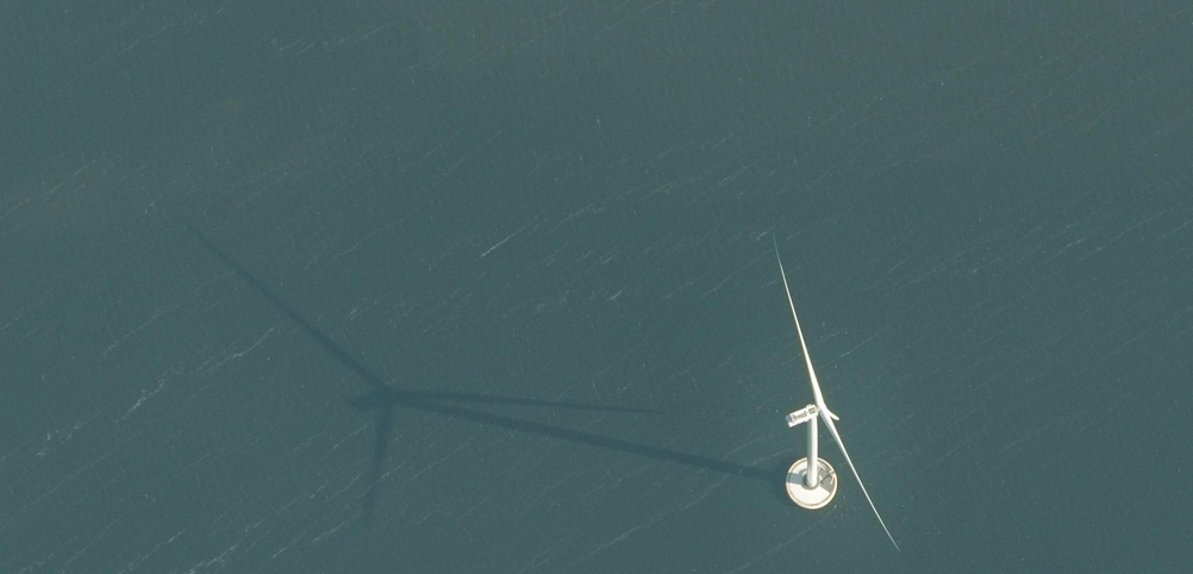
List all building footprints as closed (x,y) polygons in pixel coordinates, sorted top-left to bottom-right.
[(810,487),(811,487),(811,486),(812,486),(813,485),(813,484),(813,483),(813,482),(813,481),(813,480),(812,479),(811,478),(810,477),(809,477),(808,477),(807,477),(806,478),(805,478),(805,479),(804,480),(803,481),(803,482),(803,483),(804,484),(804,485),(805,486),(806,487),(807,487),(808,487),(809,487),(810,487)]
